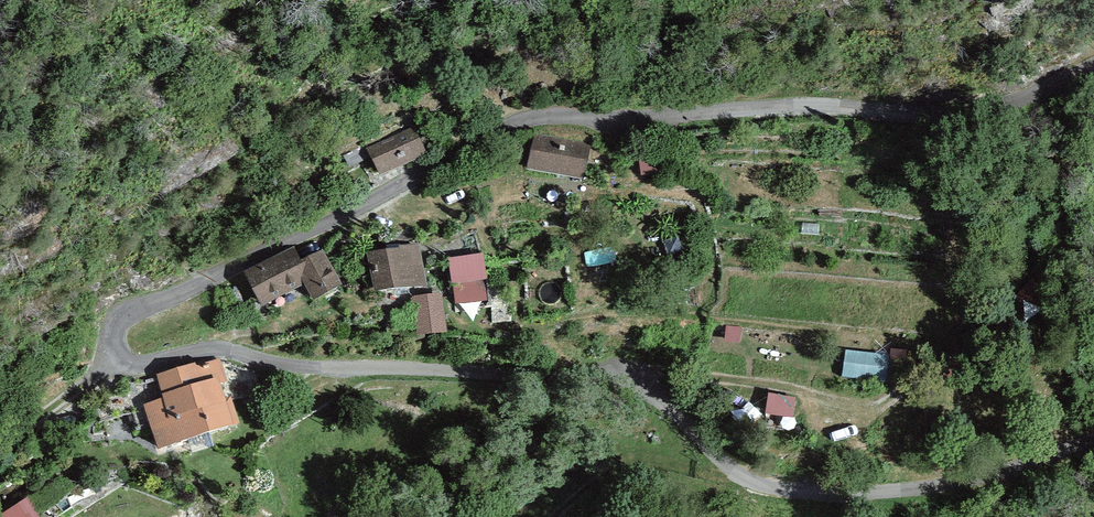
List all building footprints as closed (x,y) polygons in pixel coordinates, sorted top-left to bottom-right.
[(414,126),(366,149),(380,178),(428,155),(414,126)] [(591,144),(535,133),(528,168),(583,179),(591,144)] [(399,251),(368,256),(375,296),(426,288),(419,245),(399,248),(399,251)] [(293,252),(246,278),(263,310),(304,288),(314,306),(343,290),(322,252),(300,264),(293,252)] [(482,257),(448,261),(454,307),(488,303),(482,257)] [(443,293),(412,297),(417,339),(448,336),(443,293)] [(847,379),(900,381),(901,351),(848,350),(847,379)] [(164,400),(144,407),(158,451),(239,426),(230,400),(224,402),(219,385),(227,383),(219,360),(197,367),(196,363),(156,376),(164,400)] [(769,414),(797,416),(799,393),(770,391),(769,414)] [(48,485),(33,500),(48,515),(63,500),(48,485)] [(27,492),(0,510),(0,516),(44,516),(27,492)]
